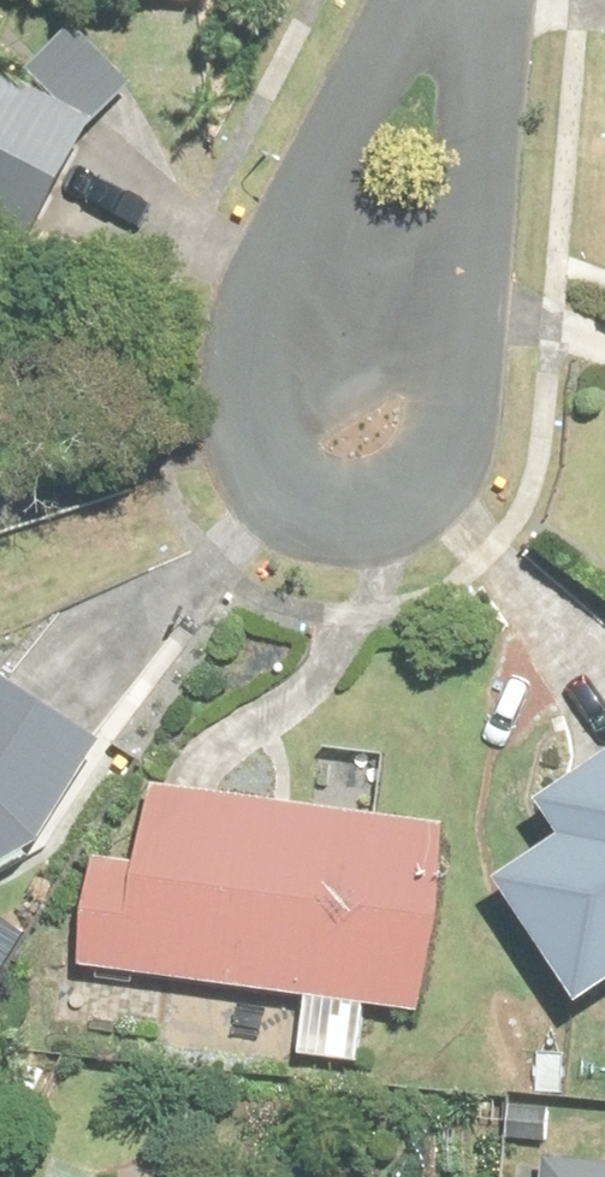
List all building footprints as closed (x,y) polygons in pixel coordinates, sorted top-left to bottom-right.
[(0,80),(0,248),(26,262),(124,77),(53,39),(24,93),(0,80)] [(31,864),(111,755),(2,676),(0,678),(0,879),(31,864)] [(545,808),(569,847),(505,887),(579,1006),(604,990),(604,770),(545,808)] [(455,833),(156,797),(147,873),(98,867),(85,975),(307,1002),(300,1064),(360,1072),(367,1010),(433,1018),(455,833)] [(553,1162),(550,1176),(604,1176),(604,1172),(553,1162)]
